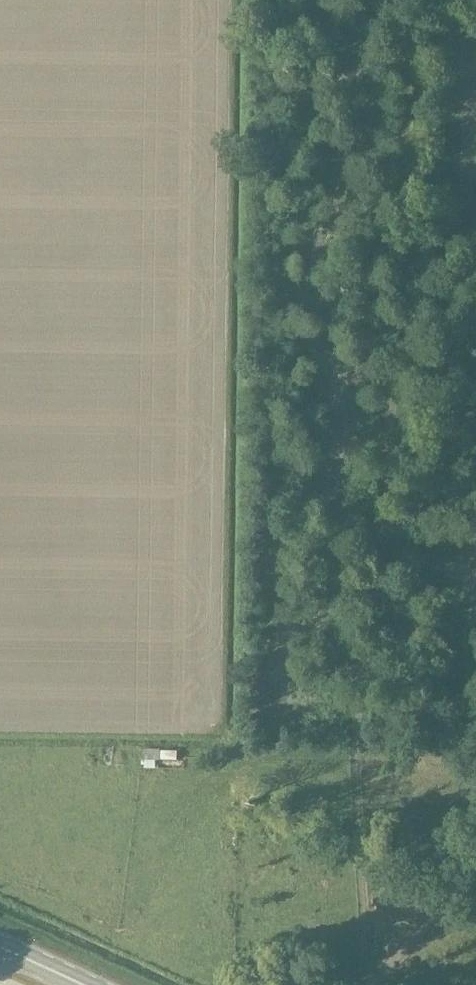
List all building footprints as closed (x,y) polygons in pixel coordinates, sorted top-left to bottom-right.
[(138,752),(138,769),(169,770),(169,752),(138,752)]
